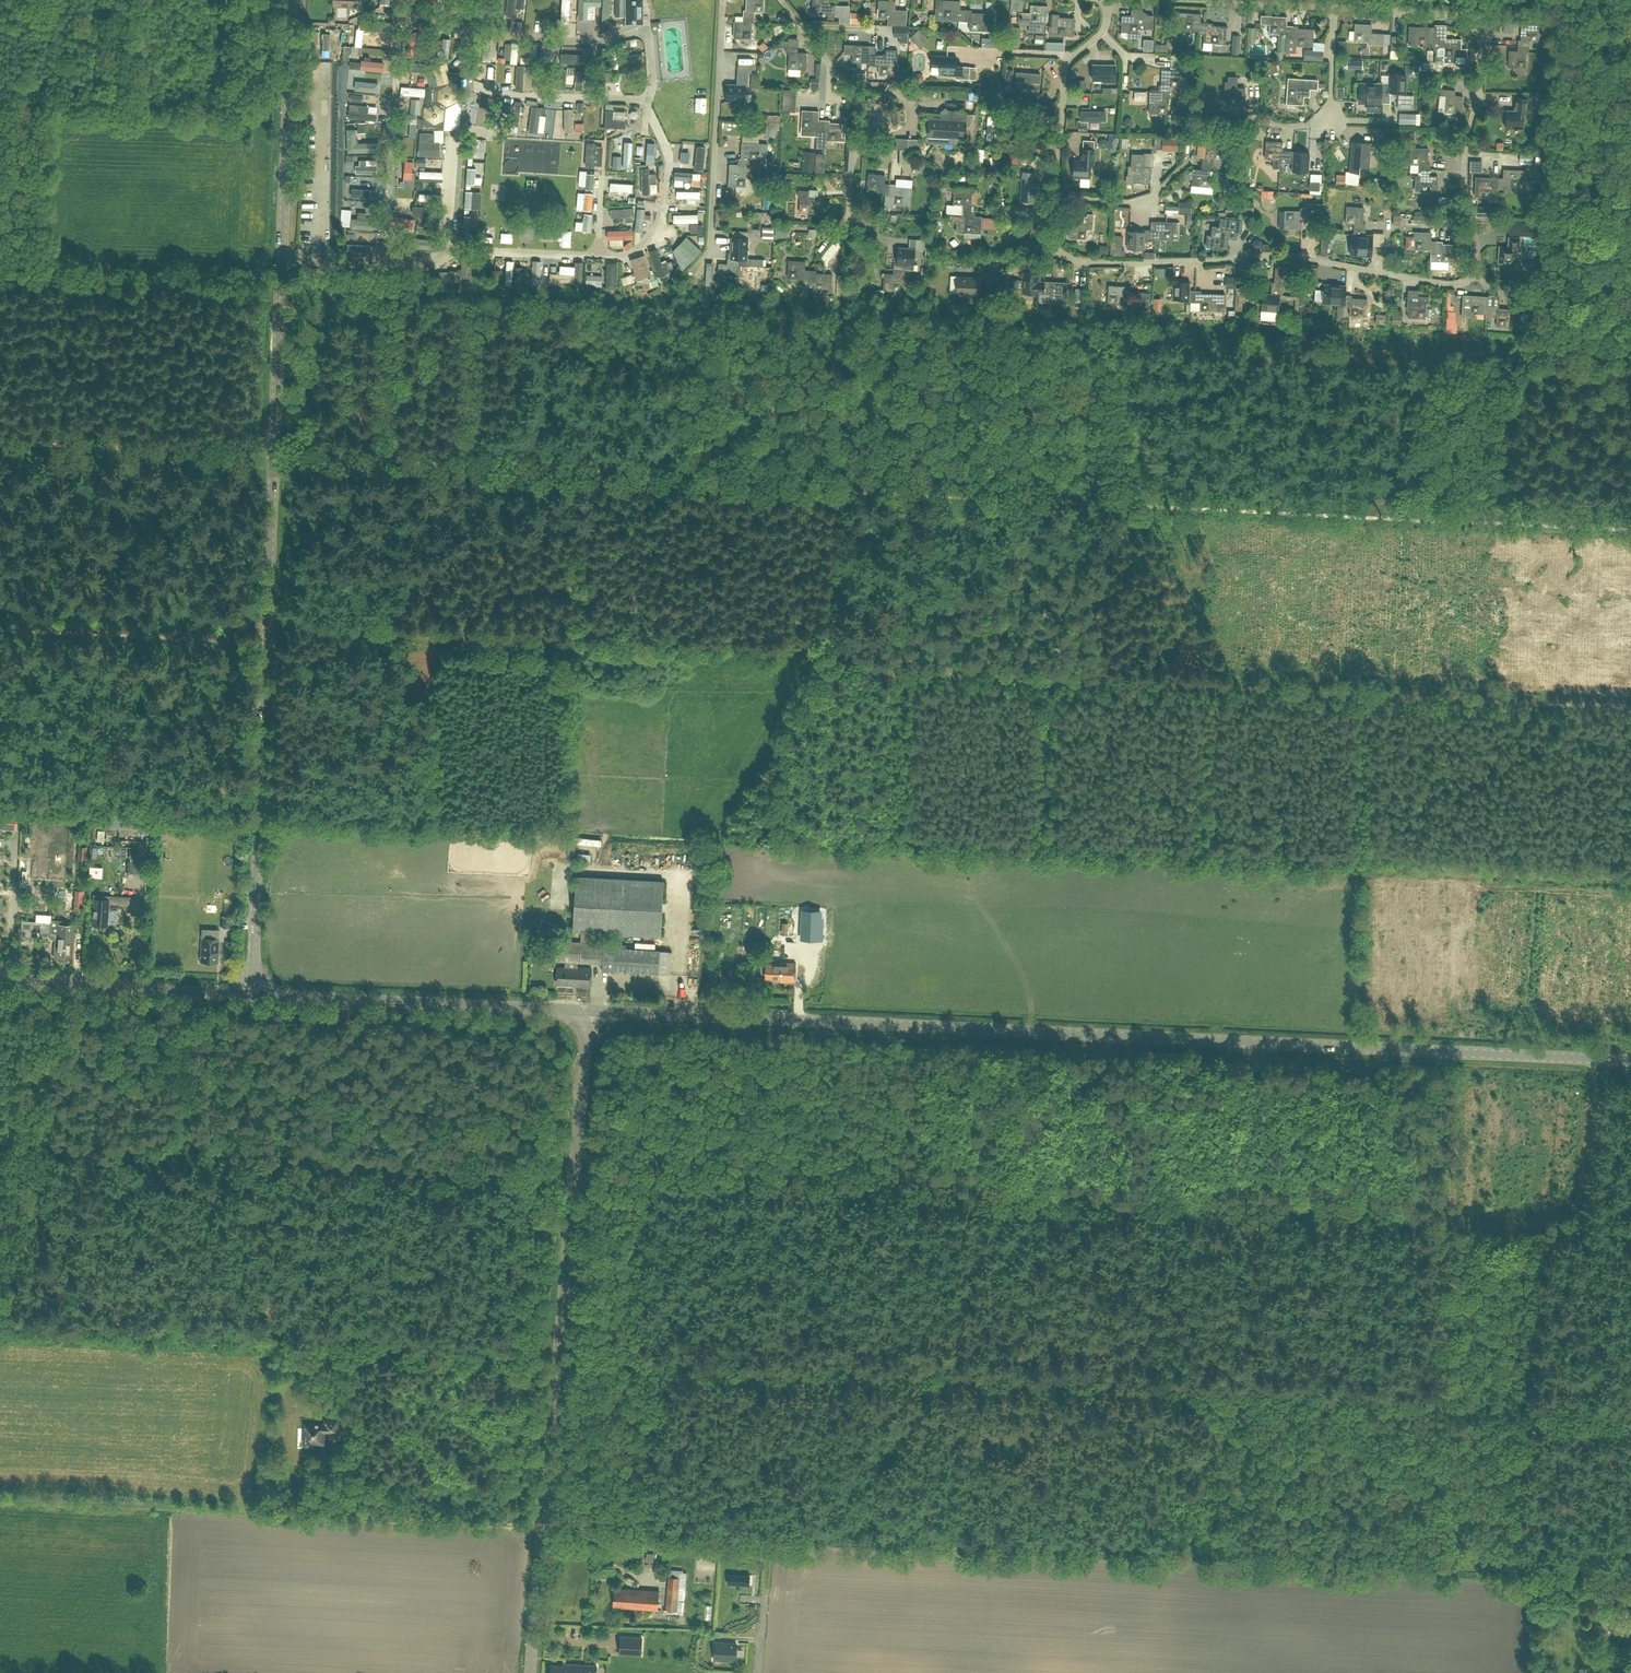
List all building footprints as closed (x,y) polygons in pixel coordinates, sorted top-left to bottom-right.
[(463,0),(455,0),(455,14),(462,14),(463,0)] [(526,0),(512,0),(511,18),(519,18),(519,12),(526,12),(526,0)] [(540,0),(534,0),(531,21),(537,22),(540,0)] [(627,7),(626,7),(626,23),(638,23),(638,7),(637,7),(637,0),(627,0),(627,7)] [(744,10),(744,22),(735,21),(735,38),(751,38),(752,23),(755,23),(755,11),(764,12),(764,0),(748,0),(747,10),(744,10)] [(813,13),(829,13),(828,16),(835,16),(835,5),(830,5),(830,0),(814,0),(813,13)] [(879,17),(889,18),(888,24),(907,25),(907,10),(895,9),(896,1),(880,0),(879,17)] [(987,30),(994,31),(995,14),(972,13),(972,10),(960,9),(961,1),(937,0),(936,0),(936,9),(944,9),(944,17),(959,18),(959,21),(971,21),(970,30),(987,30)] [(573,27),(573,1),(565,1),(564,26),(573,27)] [(1046,32),(1046,23),(1047,23),(1048,6),(1032,5),(1030,31),(1046,32)] [(1139,32),(1139,26),(1154,27),(1155,11),(1131,10),(1131,16),(1123,15),(1122,32),(1139,32)] [(1200,34),(1211,34),(1210,42),(1226,44),(1228,27),(1212,26),(1212,23),(1201,23),(1201,14),(1185,14),(1185,13),(1176,13),(1176,21),(1185,21),(1184,31),(1200,31),(1200,34)] [(1059,15),(1053,15),(1052,26),(1058,26),(1058,34),(1074,35),(1074,18),(1059,18),(1059,15)] [(1287,17),(1271,16),(1261,16),(1260,23),(1271,23),(1270,33),(1286,34),(1286,37),(1297,37),(1297,45),(1313,46),(1314,29),(1298,29),(1299,26),(1287,25),(1287,17)] [(854,18),(854,30),(864,29),(864,18),(854,18)] [(652,22),(653,31),(661,30),(662,29),(661,21),(652,22)] [(592,39),(591,22),(582,23),(583,40),(592,39)] [(1370,44),(1384,45),(1389,45),(1390,34),(1371,33),(1372,24),(1356,24),(1355,40),(1370,41),(1370,44)] [(1522,39),(1519,39),(1518,51),(1510,51),(1509,67),(1526,68),(1527,52),(1529,52),(1530,40),(1538,41),(1539,25),(1522,24),(1522,39)] [(1010,27),(1010,38),(1010,47),(1019,47),(1019,39),(1020,39),(1021,27),(1010,27)] [(1409,36),(1418,36),(1418,44),(1433,44),(1433,47),(1445,48),(1445,56),(1461,56),(1462,39),(1446,39),(1446,36),(1434,36),(1434,28),(1419,27),(1410,27),(1409,36)] [(911,37),(920,48),(926,42),(922,37),(924,35),(919,29),(911,37)] [(360,52),(367,52),(368,38),(384,39),(384,35),(361,34),(360,52)] [(412,60),(426,59),(425,35),(411,35),(412,60)] [(1035,43),(1043,44),(1044,35),(1035,35),(1035,43)] [(1398,58),(1399,35),(1391,35),(1390,58),(1398,58)] [(1133,36),(1134,45),(1142,45),(1141,36),(1133,36)] [(789,68),(806,69),(807,53),(799,52),(799,47),(789,46),(789,41),(782,40),(781,47),(788,47),(787,52),(790,52),(789,68)] [(497,67),(497,44),(489,43),(488,67),(497,67)] [(508,65),(520,67),(523,47),(510,45),(508,65)] [(869,65),(875,66),(876,54),(870,54),(871,46),(855,45),(854,45),(846,45),(845,53),(854,54),(854,61),(853,61),(853,62),(869,62),(869,65)] [(1305,48),(1304,58),(1323,59),(1323,49),(1305,48)] [(887,50),(887,58),(882,57),(882,55),(876,54),(875,66),(881,66),(881,73),(880,73),(880,74),(896,75),(897,75),(897,59),(898,59),(898,50),(887,50)] [(902,64),(909,65),(911,53),(904,52),(902,64)] [(955,77),(962,77),(976,78),(976,69),(970,69),(970,66),(957,66),(957,58),(942,57),(942,53),(928,53),(927,65),(941,65),(940,74),(956,74),(955,77)] [(1171,54),(1171,69),(1180,70),(1180,55),(1171,54)] [(636,55),(635,65),(646,65),(646,55),(636,55)] [(565,56),(564,68),(586,69),(586,57),(565,56)] [(367,63),(365,73),(385,77),(387,67),(367,63)] [(1374,63),(1371,71),(1378,74),(1382,66),(1374,63)] [(426,69),(430,86),(427,87),(426,108),(425,107),(424,119),(423,119),(423,129),(444,129),(455,128),(459,122),(461,109),(457,102),(458,91),(460,91),(460,81),(450,81),(446,64),(426,69)] [(1103,80),(1102,82),(1115,82),(1116,65),(1093,64),(1092,80),(1103,80)] [(728,101),(745,102),(746,86),(748,86),(749,72),(752,72),(752,65),(738,65),(737,85),(729,85),(728,101)] [(501,67),(500,90),(509,90),(510,67),(501,67)] [(1159,85),(1159,97),(1151,97),(1150,113),(1167,113),(1167,98),(1170,98),(1171,86),(1179,86),(1180,70),(1163,70),(1162,85),(1159,85)] [(791,71),(791,79),(804,79),(805,72),(791,71)] [(1016,72),(1015,89),(1039,91),(1040,74),(1016,72)] [(1390,74),(1390,83),(1384,82),(1383,94),(1390,94),(1390,91),(1406,92),(1406,75),(1390,74)] [(1237,88),(1237,82),(1237,75),(1228,75),(1228,82),(1226,82),(1226,89),(1229,89),(1229,104),(1246,104),(1246,88),(1237,88)] [(570,89),(568,76),(555,78),(557,92),(570,89)] [(819,78),(811,78),(810,87),(819,88),(819,78)] [(1310,96),(1310,85),(1311,79),(1298,78),(1298,87),(1288,86),(1287,103),(1303,104),(1304,96),(1310,96)] [(1383,94),(1384,82),(1378,82),(1378,85),(1362,84),(1362,101),(1378,102),(1378,93),(1383,94)] [(667,96),(676,96),(677,86),(668,85),(667,96)] [(1447,96),(1445,111),(1462,112),(1464,96),(1455,96),(1456,90),(1445,89),(1444,95),(1447,96)] [(1405,93),(1395,94),(1396,120),(1405,120),(1405,93)] [(1506,126),(1523,128),(1524,112),(1527,113),(1528,99),(1516,98),(1515,111),(1507,110),(1506,126)] [(905,125),(905,106),(892,107),(892,125),(905,125)] [(535,137),(544,137),(544,109),(535,109),(535,137)] [(569,138),(578,138),(578,111),(568,111),(569,138)] [(709,123),(708,111),(698,111),(699,124),(709,123)] [(818,131),(821,131),(820,137),(829,137),(829,140),(845,140),(846,124),(831,123),(831,120),(819,120),(819,111),(803,111),(802,127),(818,128),(818,131)] [(1081,111),(1081,120),(1105,120),(1105,111),(1081,111)] [(551,136),(560,136),(560,113),(552,113),(551,136)] [(354,128),(382,129),(382,115),(362,114),(362,118),(354,118),(354,128)] [(964,137),(965,121),(929,119),(928,135),(964,137)] [(659,131),(666,139),(673,134),(667,125),(659,131)] [(1238,139),(1239,127),(1228,126),(1227,138),(1238,139)] [(914,148),(914,138),(897,138),(897,148),(914,148)] [(1084,139),(1083,148),(1095,149),(1095,140),(1084,139)] [(1266,158),(1273,158),(1273,167),(1281,168),(1282,162),(1294,163),(1295,154),(1295,151),(1283,151),(1284,142),(1268,141),(1266,158)] [(1207,158),(1204,157),(1203,169),(1194,169),(1193,185),(1210,186),(1211,171),(1214,171),(1215,159),(1223,160),(1225,144),(1208,142),(1207,158)] [(596,148),(596,144),(587,143),(586,166),(594,166),(595,163),(601,164),(602,148),(596,148)] [(729,186),(736,186),(736,187),(737,189),(737,190),(738,191),(738,192),(739,193),(740,194),(741,195),(742,195),(743,195),(745,196),(746,196),(747,196),(748,195),(750,195),(751,194),(752,193),(753,193),(753,192),(754,190),(755,189),(755,188),(755,187),(755,185),(755,184),(754,183),(754,182),(753,181),(752,180),(751,179),(750,178),(749,178),(748,177),(747,177),(747,171),(750,171),(750,159),(759,160),(759,144),(743,143),(742,158),(739,158),(739,164),(731,164),(730,170),(729,186)] [(1352,164),(1369,165),(1370,150),(1380,151),(1380,144),(1362,143),(1362,149),(1354,148),(1352,164)] [(409,153),(414,153),(414,160),(422,160),(421,144),(409,144),(409,153)] [(424,148),(425,164),(446,164),(446,147),(424,148)] [(473,171),(480,171),(480,167),(491,167),(491,147),(482,147),(482,159),(473,159),(473,171)] [(1411,164),(1420,164),(1419,176),(1422,176),(1421,192),(1438,192),(1439,176),(1430,176),(1431,164),(1428,164),(1429,148),(1412,148),(1411,164)] [(1083,149),(1083,155),(1083,161),(1075,161),(1074,177),(1090,178),(1091,162),(1094,162),(1095,149),(1083,149)] [(1145,166),(1145,161),(1145,152),(1133,152),(1133,167),(1136,167),(1136,182),(1153,182),(1153,166),(1145,166)] [(1520,153),(1519,160),(1534,161),(1534,169),(1540,170),(1540,166),(1545,166),(1545,153),(1520,153)] [(1310,155),(1295,154),(1294,163),(1293,171),(1309,172),(1310,155)] [(1226,155),(1225,168),(1237,169),(1237,156),(1226,155)] [(418,190),(418,167),(409,167),(410,190),(418,190)] [(1021,201),(1038,202),(1039,185),(1034,184),(1035,171),(1024,170),(1021,201)] [(1504,186),(1520,187),(1525,187),(1526,171),(1505,170),(1504,178),(1492,177),(1492,180),(1477,179),(1476,196),(1492,197),(1493,189),(1504,189),(1504,186)] [(481,175),(473,175),(472,195),(480,195),(480,190),(490,190),(491,171),(481,171),(481,175)] [(379,182),(378,173),(359,173),(360,183),(379,182)] [(883,194),(886,195),(885,205),(894,206),(895,204),(911,205),(912,188),(897,187),(897,184),(885,183),(886,175),(870,174),(868,190),(884,192),(883,194)] [(696,192),(705,192),(705,177),(696,177),(696,192)] [(1309,181),(1309,189),(1320,190),(1321,181),(1309,181)] [(614,189),(615,200),(638,199),(637,187),(614,189)] [(966,217),(965,221),(956,220),(956,232),(982,233),(982,217),(974,216),(975,204),(972,204),(973,189),(956,188),(955,204),(963,205),(963,216),(966,217)] [(801,197),(801,212),(817,213),(818,197),(810,196),(810,191),(799,190),(799,196),(801,197)] [(381,199),(381,191),(357,191),(358,199),(381,199)] [(1277,203),(1278,195),(1268,193),(1266,201),(1277,203)] [(681,196),(682,206),(704,205),(704,195),(681,196)] [(403,206),(422,206),(422,197),(404,197),(403,206)] [(470,198),(470,220),(478,220),(478,198),(470,198)] [(1239,198),(1228,198),(1227,209),(1238,210),(1239,198)] [(584,218),(597,217),(596,199),(583,199),(584,218)] [(1253,199),(1241,199),(1240,210),(1253,211),(1253,199)] [(449,209),(449,200),(425,201),(425,210),(449,209)] [(1356,251),(1367,251),(1366,255),(1373,255),(1374,236),(1366,235),(1367,223),(1364,223),(1365,208),(1348,207),(1347,223),(1355,223),(1355,234),(1352,234),(1352,242),(1357,242),(1356,251)] [(1302,211),(1287,211),(1286,228),(1302,228),(1302,220),(1308,220),(1309,209),(1302,209),(1302,211)] [(1312,210),(1311,221),(1323,222),(1323,211),(1312,210)] [(1087,239),(1087,232),(1092,232),(1093,212),(1088,212),(1087,217),(1080,216),(1079,222),(1071,222),(1070,238),(1087,239)] [(631,227),(639,227),(638,213),(618,214),(618,222),(621,222),(622,231),(631,230),(631,227)] [(1413,222),(1427,222),(1427,214),(1413,214),(1413,222)] [(1228,248),(1228,246),(1229,237),(1237,238),(1238,232),(1242,233),(1243,220),(1221,218),(1220,226),(1213,225),(1212,235),(1208,235),(1207,246),(1213,246),(1213,248),(1219,248),(1219,247),(1228,248)] [(679,231),(704,230),(703,219),(678,221),(679,231)] [(1483,220),(1483,227),(1497,228),(1497,220),(1483,220)] [(1157,230),(1145,229),(1145,232),(1130,231),(1129,248),(1145,249),(1146,241),(1157,241),(1157,238),(1173,239),(1174,222),(1157,221),(1157,230)] [(595,233),(594,223),(583,223),(584,234),(595,233)] [(986,224),(986,233),(1001,234),(1001,224),(986,224)] [(422,236),(423,225),(412,225),(412,236),(422,236)] [(1431,252),(1432,252),(1432,261),(1458,261),(1459,245),(1443,244),(1444,241),(1432,241),(1432,233),(1416,232),(1415,249),(1431,249),(1431,252)] [(701,249),(687,235),(676,247),(690,261),(701,249)] [(612,237),(612,246),(638,245),(638,236),(612,237)] [(729,252),(728,259),(748,260),(749,238),(732,237),(732,252),(729,252)] [(1510,237),(1509,247),(1501,246),(1500,262),(1517,263),(1517,248),(1521,248),(1521,237),(1510,237)] [(915,239),(915,247),(927,247),(928,239),(915,239)] [(895,263),(894,269),(906,270),(906,264),(915,265),(916,249),(899,247),(898,263),(895,263)] [(441,248),(417,249),(417,259),(442,258),(441,248)] [(662,254),(654,257),(663,277),(670,274),(662,254)] [(748,266),(748,260),(728,259),(728,264),(720,264),(719,280),(736,281),(736,277),(737,277),(737,275),(742,275),(742,266),(748,266)] [(772,260),(749,259),(748,266),(764,267),(763,279),(771,280),(772,260)] [(644,291),(659,287),(652,260),(637,264),(644,291)] [(804,281),(810,282),(811,270),(805,270),(806,262),(790,261),(789,278),(804,278),(804,281)] [(1276,282),(1273,282),(1272,294),(1264,293),(1262,309),(1279,311),(1280,295),(1283,296),(1284,284),(1292,284),(1294,268),(1277,267),(1276,282)] [(905,276),(906,270),(894,269),(894,274),(886,274),(884,290),(901,291),(902,284),(910,285),(910,280),(919,280),(919,277),(905,276)] [(817,271),(811,270),(810,282),(816,282),(816,290),(832,291),(833,274),(817,273),(817,271)] [(1024,272),(1024,279),(1013,278),(1012,287),(1024,288),(1024,289),(1039,290),(1039,293),(1045,293),(1046,282),(1040,281),(1041,273),(1024,272)] [(980,278),(975,277),(959,277),(958,293),(973,294),(973,297),(979,297),(980,278)] [(755,281),(755,290),(764,290),(764,281),(755,281)] [(1201,310),(1217,311),(1225,311),(1225,294),(1202,293),(1202,290),(1191,290),(1191,282),(1175,281),(1174,298),(1190,299),(1190,301),(1201,302),(1201,310)] [(1052,282),(1046,282),(1045,293),(1051,293),(1050,302),(1066,303),(1067,286),(1052,285),(1052,282)] [(628,286),(630,294),(640,291),(637,284),(628,286)] [(1131,306),(1131,295),(1132,287),(1110,285),(1109,302),(1125,303),(1124,306),(1131,306)] [(1340,303),(1340,306),(1352,307),(1351,315),(1367,316),(1368,300),(1353,298),(1353,296),(1341,295),(1342,287),(1326,285),(1324,302),(1340,303)] [(1231,317),(1231,316),(1231,313),(1234,309),(1242,309),(1243,287),(1236,287),(1236,286),(1228,286),(1227,298),(1231,299),(1230,304),(1227,304),(1227,317),(1231,317)] [(1430,296),(1419,296),(1419,291),(1408,290),(1407,310),(1410,310),(1409,317),(1426,318),(1427,303),(1430,303),(1430,296)] [(1500,309),(1500,306),(1501,295),(1489,294),(1489,297),(1472,296),(1472,302),(1462,302),(1461,316),(1475,317),(1475,313),(1487,314),(1487,316),(1498,317),(1498,325),(1514,327),(1515,310),(1500,309)] [(1434,320),(1424,319),(1424,324),(1417,324),(1417,330),(1436,330),(1436,313),(1434,313),(1434,320)] [(8,830),(14,830),(15,813),(0,813),(0,829),(8,830)] [(581,855),(580,863),(594,863),(595,856),(581,855)] [(573,930),(581,931),(580,941),(592,942),(593,931),(661,935),(664,880),(576,875),(573,930)] [(88,918),(90,895),(81,894),(79,917),(88,918)] [(129,896),(113,896),(112,906),(128,906),(129,896)] [(92,925),(107,926),(109,899),(93,898),(92,925)] [(820,911),(802,910),(802,916),(802,925),(802,938),(819,939),(819,926),(820,917),(820,911)] [(221,927),(230,928),(231,916),(222,916),(221,927)] [(49,938),(55,938),(53,956),(72,957),(73,940),(74,941),(75,925),(64,924),(64,921),(50,920),(49,938)] [(21,921),(21,929),(42,931),(43,923),(21,921)] [(200,962),(218,962),(219,938),(201,938),(200,962)] [(559,940),(558,960),(569,961),(568,967),(558,967),(557,983),(576,984),(576,986),(590,986),(591,967),(577,967),(577,961),(603,963),(603,971),(658,974),(660,950),(615,948),(615,943),(559,940)] [(660,950),(659,972),(671,973),(672,951),(660,950)] [(796,963),(777,962),(777,963),(766,963),(765,979),(782,980),(782,981),(795,982),(796,963)] [(305,1422),(304,1442),(323,1443),(324,1433),(338,1433),(338,1420),(324,1419),(324,1423),(305,1422)] [(683,1611),(685,1588),(686,1574),(668,1572),(665,1609),(677,1611),(683,1611)] [(615,1587),(613,1605),(657,1609),(658,1590),(615,1587)] [(619,1653),(641,1654),(642,1637),(620,1636),(619,1653)] [(737,1642),(715,1640),(714,1658),(736,1659),(737,1642)] [(551,1664),(550,1672),(596,1672),(596,1665),(563,1663),(563,1665),(551,1664)]
